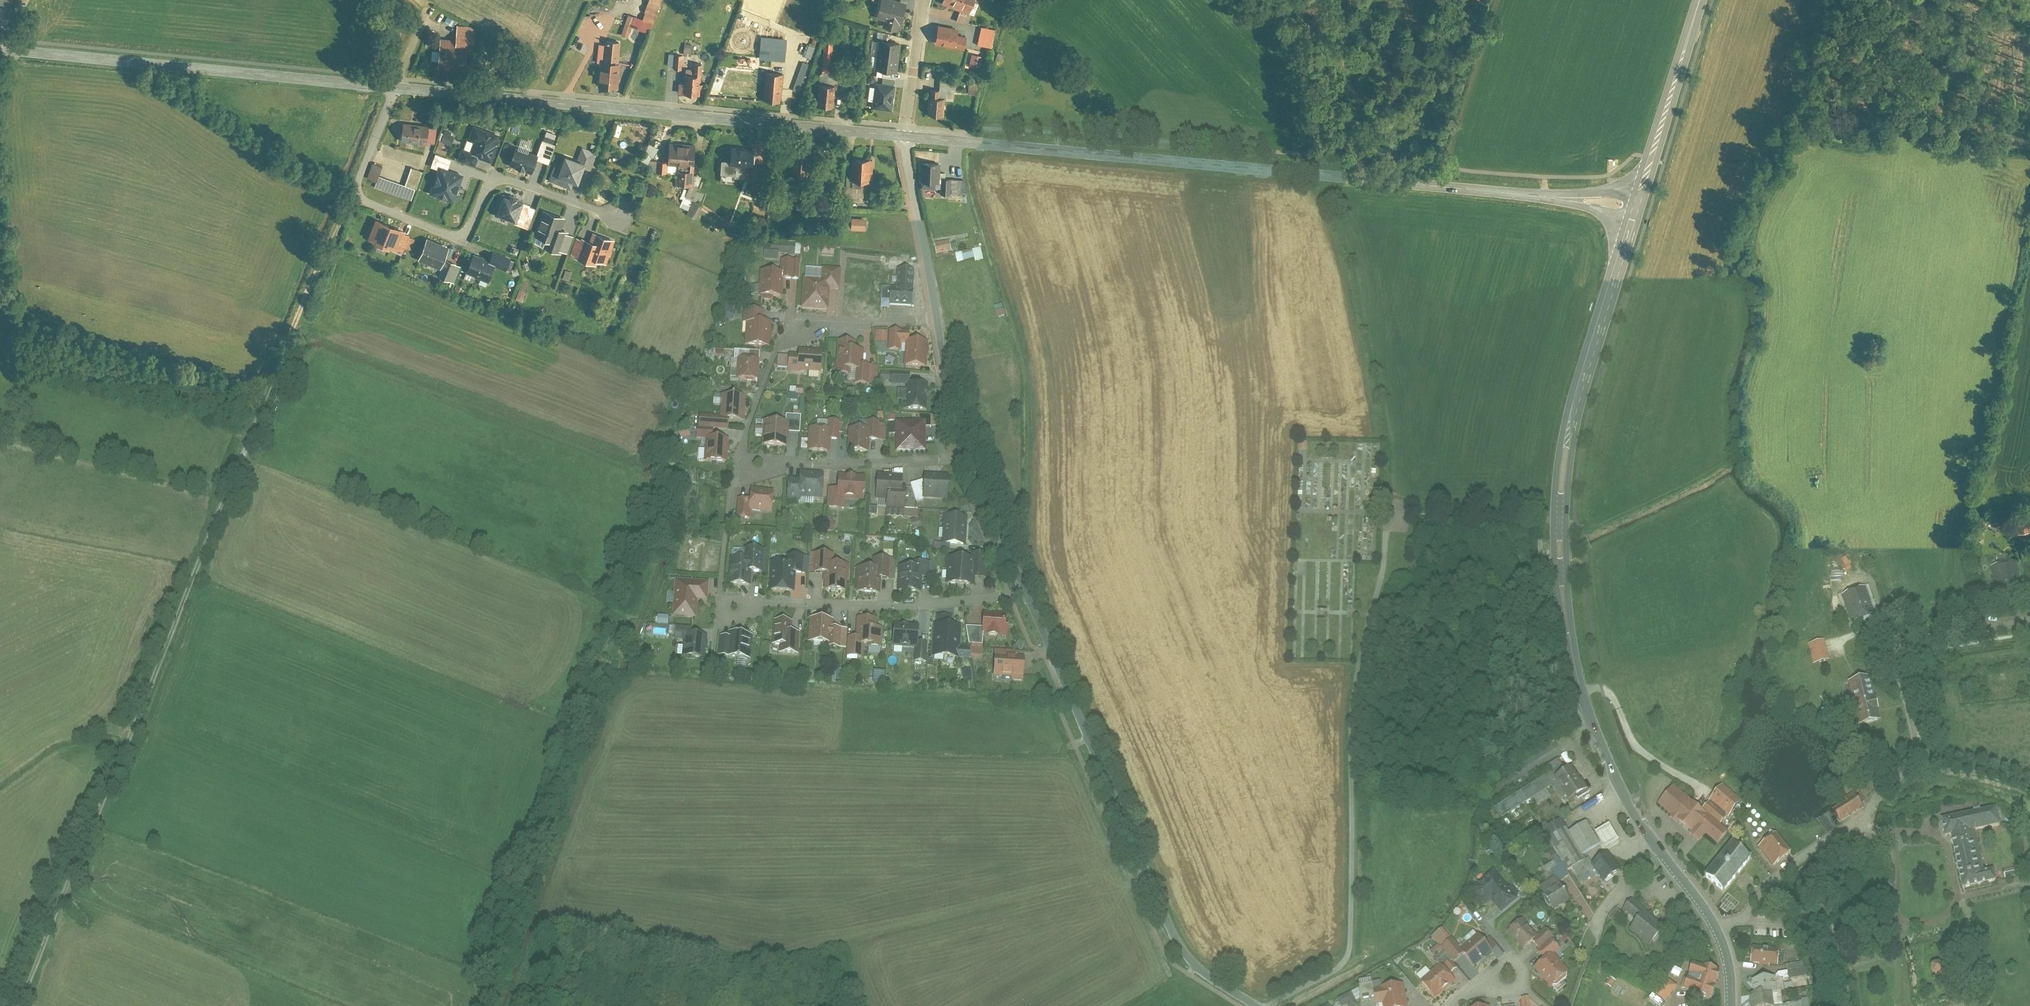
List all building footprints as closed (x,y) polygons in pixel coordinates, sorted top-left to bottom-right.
[(638,23),(649,27),(659,0),(646,0),(638,23)] [(877,19),(875,26),(893,30),(895,23),(900,24),(905,4),(886,0),(873,0),(870,17),(877,19)] [(936,1),(967,13),(971,0),(936,0),(936,1)] [(972,47),(991,51),(996,30),(977,26),(972,47)] [(932,27),(928,45),(956,51),(960,34),(932,27)] [(452,33),(451,47),(469,48),(470,33),(452,33)] [(761,38),(760,57),(784,59),(786,39),(761,38)] [(871,41),(868,71),(891,73),(894,44),(871,41)] [(598,43),(594,85),(617,87),(620,45),(598,43)] [(816,44),(817,73),(832,73),(832,44),(816,44)] [(437,50),(436,68),(462,69),(463,50),(437,50)] [(666,52),(666,72),(680,72),(680,52),(666,52)] [(969,52),(965,67),(975,69),(979,55),(969,52)] [(802,88),(811,63),(806,61),(797,86),(802,88)] [(677,73),(678,95),(692,95),(692,73),(677,73)] [(759,73),(759,101),(777,102),(777,73),(759,73)] [(896,111),(899,85),(879,82),(875,108),(896,111)] [(819,83),(817,104),(834,106),(835,85),(819,83)] [(959,85),(959,95),(976,95),(976,85),(959,85)] [(922,96),(922,116),(938,116),(938,96),(922,96)] [(400,122),(397,140),(431,144),(433,126),(400,122)] [(490,158),(498,135),(474,127),(470,139),(474,141),(470,152),(490,158)] [(661,145),(660,164),(689,166),(690,147),(661,145)] [(537,155),(515,146),(508,164),(530,173),(537,155)] [(721,153),(722,170),(749,168),(748,151),(721,153)] [(586,162),(565,155),(558,175),(579,182),(586,162)] [(783,157),(784,182),(802,182),(801,157),(783,157)] [(845,160),(845,184),(865,184),(865,160),(845,160)] [(371,164),(364,181),(371,184),(369,188),(407,202),(412,191),(414,192),(421,173),(409,169),(402,185),(376,175),(379,167),(371,164)] [(918,164),(918,189),(934,189),(934,164),(918,164)] [(464,175),(440,167),(434,188),(464,198),(466,189),(460,187),(464,175)] [(749,169),(750,184),(767,183),(766,168),(749,169)] [(677,172),(673,186),(681,189),(676,208),(686,211),(695,180),(687,178),(688,175),(677,172)] [(949,181),(948,198),(960,200),(961,182),(949,181)] [(510,196),(504,194),(496,214),(517,221),(519,217),(525,219),(530,204),(524,202),(525,201),(518,198),(518,197),(510,194),(510,196)] [(685,214),(692,218),(700,205),(693,201),(685,214)] [(572,237),(557,231),(562,217),(544,210),(535,235),(549,240),(548,245),(566,252),(572,237)] [(857,217),(858,230),(871,229),(870,217),(857,217)] [(373,218),(365,240),(397,251),(404,229),(373,218)] [(566,252),(566,254),(595,265),(597,260),(605,263),(610,250),(608,249),(612,241),(593,234),(590,242),(582,239),(581,241),(572,237),(566,252)] [(423,240),(415,259),(439,268),(446,249),(423,240)] [(930,243),(931,257),(950,256),(949,241),(930,243)] [(975,248),(979,261),(988,259),(984,246),(975,248)] [(952,254),(954,265),(972,261),(970,251),(952,254)] [(509,260),(490,252),(486,262),(505,270),(509,260)] [(759,253),(759,261),(775,260),(775,252),(759,253)] [(467,255),(460,273),(487,283),(493,265),(467,255)] [(443,261),(435,278),(448,283),(456,267),(443,261)] [(777,263),(777,283),(792,283),(792,263),(777,263)] [(837,269),(799,269),(799,310),(819,310),(819,291),(837,291),(837,269)] [(754,272),(754,298),(773,298),(772,271),(754,272)] [(879,290),(879,309),(910,308),(910,274),(892,274),(892,290),(879,290)] [(1006,303),(998,306),(1001,317),(1009,314),(1006,303)] [(759,310),(739,311),(740,326),(742,326),(743,346),(746,346),(764,346),(764,323),(759,324),(759,310)] [(879,329),(878,342),(889,342),(890,330),(879,329)] [(875,369),(856,368),(856,343),(832,343),(832,373),(850,373),(850,385),(875,385),(875,369)] [(899,369),(924,370),(924,344),(900,344),(899,369)] [(784,355),(785,375),(815,375),(814,354),(784,355)] [(732,380),(753,380),(754,359),(733,359),(732,380)] [(887,375),(888,384),(907,383),(907,375),(887,375)] [(901,412),(920,412),(920,385),(901,385),(901,412)] [(716,397),(717,422),(742,421),(741,396),(716,397)] [(786,416),(786,432),(795,432),(795,416),(786,416)] [(893,423),(894,452),(923,451),(922,422),(893,423)] [(864,423),(864,444),(872,444),(882,444),(883,424),(864,423)] [(757,424),(756,447),(776,447),(776,424),(757,424)] [(842,430),(842,455),(859,455),(859,430),(842,430)] [(803,431),(802,452),(820,453),(821,431),(803,431)] [(698,439),(700,466),(725,464),(723,437),(698,439)] [(780,485),(780,500),(817,500),(817,475),(791,475),(791,485),(780,485)] [(828,480),(828,500),(856,500),(856,480),(828,480)] [(870,500),(880,499),(881,510),(898,508),(897,480),(869,482),(870,500)] [(914,483),(915,501),(941,500),(941,483),(914,483)] [(743,490),(743,498),(734,498),(733,524),(746,524),(746,514),(767,514),(768,491),(743,490)] [(2009,517),(2012,534),(2028,532),(2026,515),(2009,517)] [(940,517),(939,544),(958,544),(959,518),(940,517)] [(750,574),(750,551),(740,551),(740,574),(750,574)] [(806,554),(805,575),(821,576),(821,554),(806,554)] [(968,555),(967,581),(981,581),(982,555),(968,555)] [(782,578),(792,578),(791,557),(782,558),(782,578)] [(942,560),(942,587),(962,587),(961,560),(942,560)] [(722,562),(723,588),(738,588),(737,561),(722,562)] [(867,584),(880,583),(879,561),(866,562),(867,584)] [(882,561),(883,582),(893,582),(892,561),(882,561)] [(1987,567),(1992,600),(2014,597),(2009,564),(1987,567)] [(765,565),(765,592),(780,592),(780,565),(765,565)] [(914,565),(914,578),(932,578),(932,565),(914,565)] [(824,593),(841,593),(841,567),(824,567),(824,593)] [(851,571),(852,596),(864,595),(864,571),(851,571)] [(893,571),(894,597),(910,596),(909,571),(893,571)] [(704,602),(705,585),(670,584),(669,617),(691,617),(692,601),(704,602)] [(1838,598),(1847,624),(1865,618),(1856,592),(1838,598)] [(966,647),(968,647),(968,660),(978,660),(978,635),(1001,635),(1001,614),(978,614),(978,628),(966,628),(966,647)] [(650,616),(650,626),(664,625),(663,616),(650,616)] [(874,618),(852,619),(853,638),(845,638),(846,659),(858,659),(857,643),(875,642),(874,618)] [(843,629),(824,630),(824,619),(805,619),(805,646),(823,646),(823,653),(843,653),(843,629)] [(767,647),(779,647),(779,657),(796,657),(796,634),(788,634),(788,622),(767,622),(767,647)] [(931,642),(931,657),(952,657),(952,627),(931,627),(931,642)] [(886,628),(885,649),(912,650),(913,629),(886,628)] [(725,632),(723,659),(749,660),(750,633),(725,632)] [(671,658),(701,658),(701,634),(671,634),(671,658)] [(711,637),(710,658),(720,658),(721,638),(711,637)] [(1804,646),(1809,665),(1825,661),(1820,642),(1804,646)] [(955,645),(955,660),(965,660),(965,645),(955,645)] [(990,671),(989,682),(1019,683),(1020,656),(990,655),(990,671)] [(878,671),(878,683),(888,683),(888,671),(878,671)] [(1842,683),(1854,726),(1873,721),(1860,678),(1842,683)] [(1553,787),(1563,804),(1580,794),(1567,771),(1554,778),(1551,774),(1559,769),(1553,761),(1542,768),(1547,775),(1487,811),(1494,822),(1530,801),(1534,808),(1548,800),(1544,793),(1553,787)] [(1685,834),(1695,843),(1703,834),(1713,844),(1722,835),(1697,811),(1670,788),(1655,805),(1686,832),(1685,834)] [(1719,788),(1707,801),(1725,819),(1737,806),(1719,788)] [(1847,793),(1822,811),(1831,828),(1856,811),(1847,793)] [(1714,810),(1707,817),(1716,826),(1723,819),(1714,810)] [(1982,875),(1974,835),(1996,831),(1992,810),(1935,821),(1939,842),(1948,840),(1958,893),(1984,888),(1994,886),(1992,873),(1982,875)] [(1738,832),(1745,829),(1740,820),(1733,824),(1738,832)] [(1607,824),(1589,835),(1582,824),(1565,835),(1556,821),(1539,832),(1565,872),(1582,860),(1581,858),(1594,849),(1596,852),(1617,839),(1607,824)] [(1758,847),(1773,865),(1788,852),(1773,835),(1758,847)] [(1732,843),(1705,877),(1724,892),(1751,859),(1732,843)] [(1593,865),(1605,882),(1620,871),(1607,854),(1593,865)] [(1514,903),(1494,877),(1471,894),(1481,907),(1487,903),(1497,916),(1514,903)] [(1540,888),(1553,908),(1569,898),(1556,878),(1540,888)] [(1642,923),(1633,935),(1652,950),(1668,930),(1648,914),(1649,913),(1633,900),(1625,910),(1642,923)] [(1521,915),(1507,926),(1520,943),(1529,937),(1544,955),(1535,962),(1551,982),(1568,969),(1553,950),(1560,944),(1544,925),(1535,932),(1521,915)] [(1421,975),(1434,992),(1454,976),(1449,969),(1457,963),(1452,957),(1464,947),(1475,962),(1492,949),(1476,928),(1457,942),(1450,932),(1429,948),(1439,961),(1421,975)] [(1568,931),(1559,936),(1564,946),(1574,941),(1568,931)] [(1777,965),(1778,951),(1771,950),(1769,948),(1763,947),(1761,949),(1753,948),(1751,962),(1777,965)] [(1705,997),(1716,964),(1704,960),(1702,967),(1688,963),(1680,989),(1705,997)] [(1406,1002),(1401,978),(1371,984),(1370,979),(1358,982),(1362,1001),(1381,998),(1382,1005),(1389,1005),(1406,1002)] [(1751,1005),(1773,1005),(1771,993),(1776,992),(1774,978),(1753,981),(1755,994),(1750,995),(1751,1005)] [(1664,979),(1654,994),(1664,1001),(1674,987),(1664,979)]
